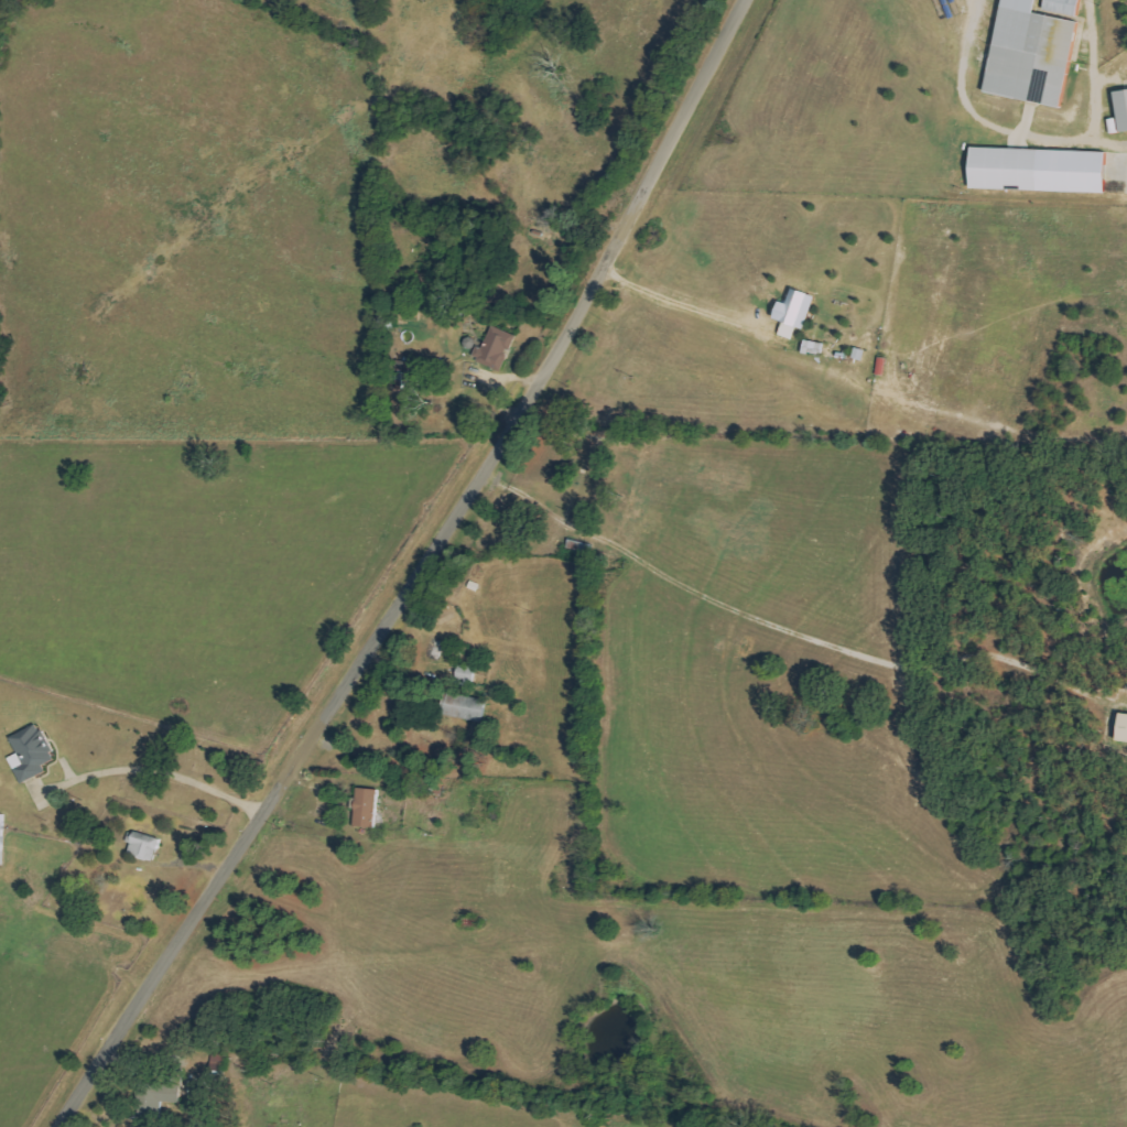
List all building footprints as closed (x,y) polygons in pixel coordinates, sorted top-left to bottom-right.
[(1080,21),(1037,13),(1040,0),(1004,0),(987,93),(1064,107),(1080,21)] [(1047,11),(1080,15),(1082,0),(1048,0),(1047,11)] [(1121,131),(1126,131),(1126,90),(1117,91),(1121,131)] [(973,188),(1024,189),(1024,191),(1107,193),(1109,151),(974,147),(973,188)] [(789,304),(783,302),(778,318),(800,326),(811,295),(794,289),(789,304)] [(518,336),(493,325),(476,361),(501,372),(518,336)] [(484,723),(489,700),(449,692),(445,715),(484,723)] [(1126,742),(1126,713),(1123,713),(1119,741),(1126,742)] [(12,758),(23,783),(49,773),(45,765),(57,760),(43,725),(13,737),(20,754),(12,758)] [(355,826),(376,829),(380,790),(360,788),(355,826)] [(156,862),(163,840),(132,830),(129,842),(134,843),(130,853),(156,862)]
